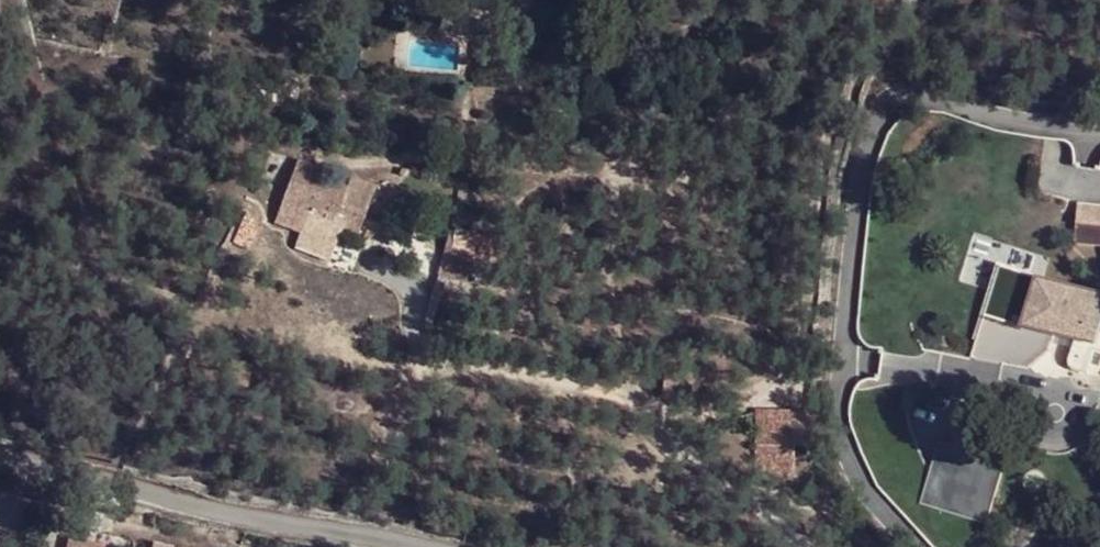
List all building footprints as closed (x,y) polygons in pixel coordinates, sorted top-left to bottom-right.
[(294,159),(276,219),(309,229),(312,218),(360,232),(374,183),(294,159)] [(1022,322),(1032,270),(996,263),(986,316),(1022,322)] [(1038,273),(1024,324),(1084,350),(1087,337),(1094,340),(1099,330),(1099,297),(1038,273)] [(918,503),(985,524),(1005,461),(939,439),(918,503)] [(102,539),(62,537),(62,546),(101,546),(102,539)]
